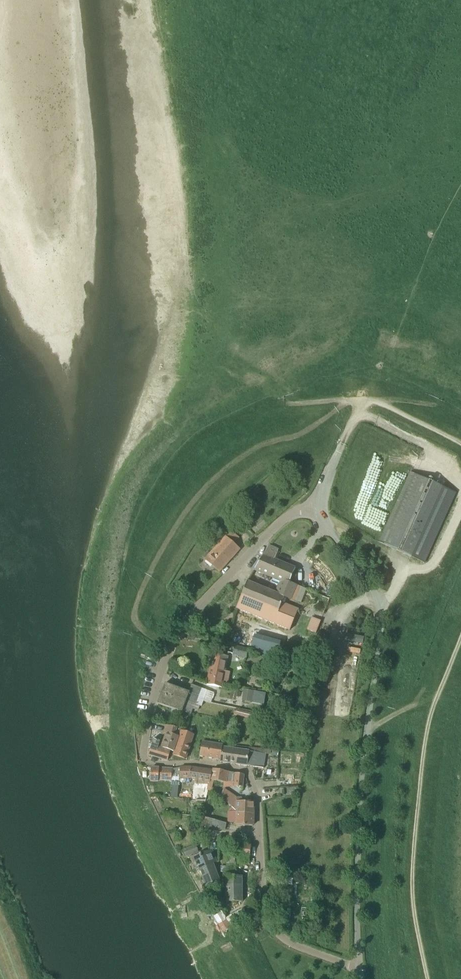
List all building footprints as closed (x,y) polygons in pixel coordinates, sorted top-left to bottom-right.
[(456,493),(410,472),(379,542),(405,554),(425,563),(456,493)] [(226,537),(206,560),(219,572),(239,549),(226,537)] [(296,585),(290,583),(296,570),(295,569),(275,560),(263,555),(256,569),(257,570),(258,570),(263,573),(280,580),(275,592),(248,581),(237,609),(290,631),(292,624),(297,610),(281,604),(284,597),(290,600),(296,585)] [(321,621),(312,618),(307,630),(316,633),(321,621)] [(255,633),(250,650),(277,657),(282,639),(255,633)] [(249,649),(235,646),(235,647),(232,655),(246,659),(247,657),(249,649)] [(213,654),(207,684),(207,685),(223,688),(224,682),(229,683),(231,672),(226,671),(229,657),(213,654)] [(165,684),(161,694),(175,699),(176,697),(186,701),(196,704),(202,689),(200,688),(191,685),(189,692),(165,684)] [(196,704),(199,705),(202,707),(204,701),(211,703),(214,693),(202,689),(196,704)] [(254,691),(244,690),(242,701),(252,702),(254,691)] [(266,693),(254,691),(252,702),(252,703),(264,705),(266,693)] [(161,694),(158,704),(172,709),(171,712),(174,713),(175,710),(177,711),(177,712),(178,712),(182,713),(182,712),(184,706),(186,701),(176,697),(175,699),(161,694)] [(186,701),(184,706),(193,709),(197,711),(199,705),(196,704),(186,701)] [(235,709),(234,715),(254,719),(255,713),(235,709)] [(234,722),(226,721),(225,728),(233,729),(234,722)] [(166,733),(161,748),(162,748),(171,751),(173,752),(180,729),(165,725),(163,732),(166,733)] [(182,731),(174,755),(186,759),(194,735),(182,731)] [(162,748),(159,747),(160,741),(153,739),(149,755),(168,760),(171,751),(162,748)] [(200,755),(222,759),(224,746),(224,745),(203,741),(200,755)] [(221,761),(264,768),(266,754),(250,751),(250,750),(224,746),(222,759),(221,761)] [(180,768),(173,770),(172,781),(176,781),(176,779),(180,779),(195,780),(196,784),(204,784),(208,784),(210,784),(210,780),(212,771),(192,768),(188,767),(180,768)] [(172,781),(173,770),(151,768),(150,781),(171,783),(172,781)] [(212,771),(211,780),(214,781),(227,783),(227,782),(228,779),(229,772),(213,769),(212,771)] [(228,779),(227,782),(235,783),(235,786),(243,787),(244,775),(229,772),(228,779)] [(196,784),(196,801),(204,801),(204,784),(196,784)] [(237,811),(237,813),(253,814),(254,814),(254,802),(240,802),(240,798),(236,798),(224,789),(221,797),(237,811)] [(228,812),(228,823),(236,823),(236,826),(253,826),(253,814),(237,813),(236,813),(236,812),(229,812),(228,812)] [(201,831),(202,825),(203,818),(194,816),(193,823),(196,823),(196,825),(197,825),(196,831),(201,831)] [(202,825),(209,827),(225,830),(226,823),(203,817),(203,818),(202,825)] [(237,844),(235,858),(237,858),(236,863),(249,864),(252,846),(237,844)] [(196,846),(184,851),(186,857),(199,852),(196,846)] [(199,869),(213,863),(217,862),(212,849),(192,857),(197,870),(199,869)] [(220,882),(213,863),(199,869),(206,887),(220,882)] [(226,872),(226,876),(226,902),(242,902),(242,876),(236,876),(236,863),(226,863),(226,866),(226,872)] [(294,876),(279,874),(278,883),(293,885),(294,876)] [(218,924),(223,932),(231,927),(226,919),(218,924)]
